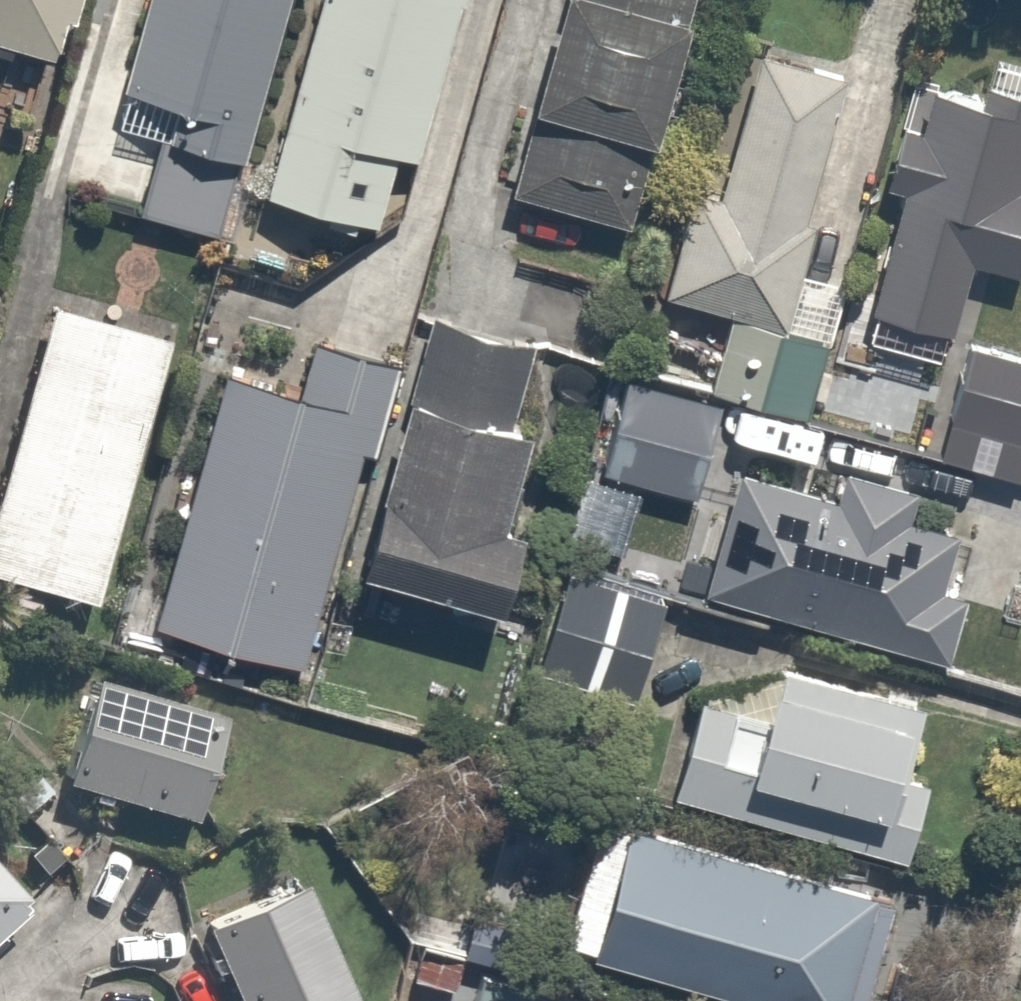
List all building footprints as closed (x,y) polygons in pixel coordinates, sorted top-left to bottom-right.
[(50,51),(65,0),(0,0),(0,37),(50,51)] [(275,0),(142,0),(113,110),(160,122),(136,213),(214,233),(275,0)] [(260,179),(364,211),(386,139),(426,152),(473,0),(314,0),(260,179)] [(511,186),(636,219),(694,0),(561,0),(511,186)] [(709,386),(823,411),(852,281),(799,269),(845,62),(751,42),(719,184),(687,177),(661,297),(725,311),(709,386)] [(1020,256),(1020,61),(988,53),(978,93),(930,81),(921,120),(902,115),(888,172),(896,174),(865,301),(951,323),(969,251),(1019,264),(1020,256)] [(46,300),(0,465),(0,580),(92,605),(167,334),(46,300)] [(519,404),(538,335),(427,304),(357,554),(499,594),(550,412),(519,404)] [(299,658),(394,356),(314,331),(298,380),(236,360),(157,614),(299,658)] [(973,340),(957,422),(1020,435),(1020,349),(973,340)] [(963,526),(799,480),(779,553),(735,541),(721,591),(929,649),(963,526)] [(637,700),(665,581),(564,557),(535,676),(637,700)] [(921,692),(781,662),(775,692),(701,677),(675,797),(907,848),(923,774),(904,769),(921,692)] [(225,700),(85,666),(58,776),(199,810),(225,700)] [(599,812),(564,940),(787,1000),(878,1000),(907,896),(599,812)] [(0,860),(0,924),(32,895),(0,860)] [(306,871),(206,910),(242,1000),(357,1000),(306,871)] [(479,970),(470,1000),(599,1000),(479,970)]
